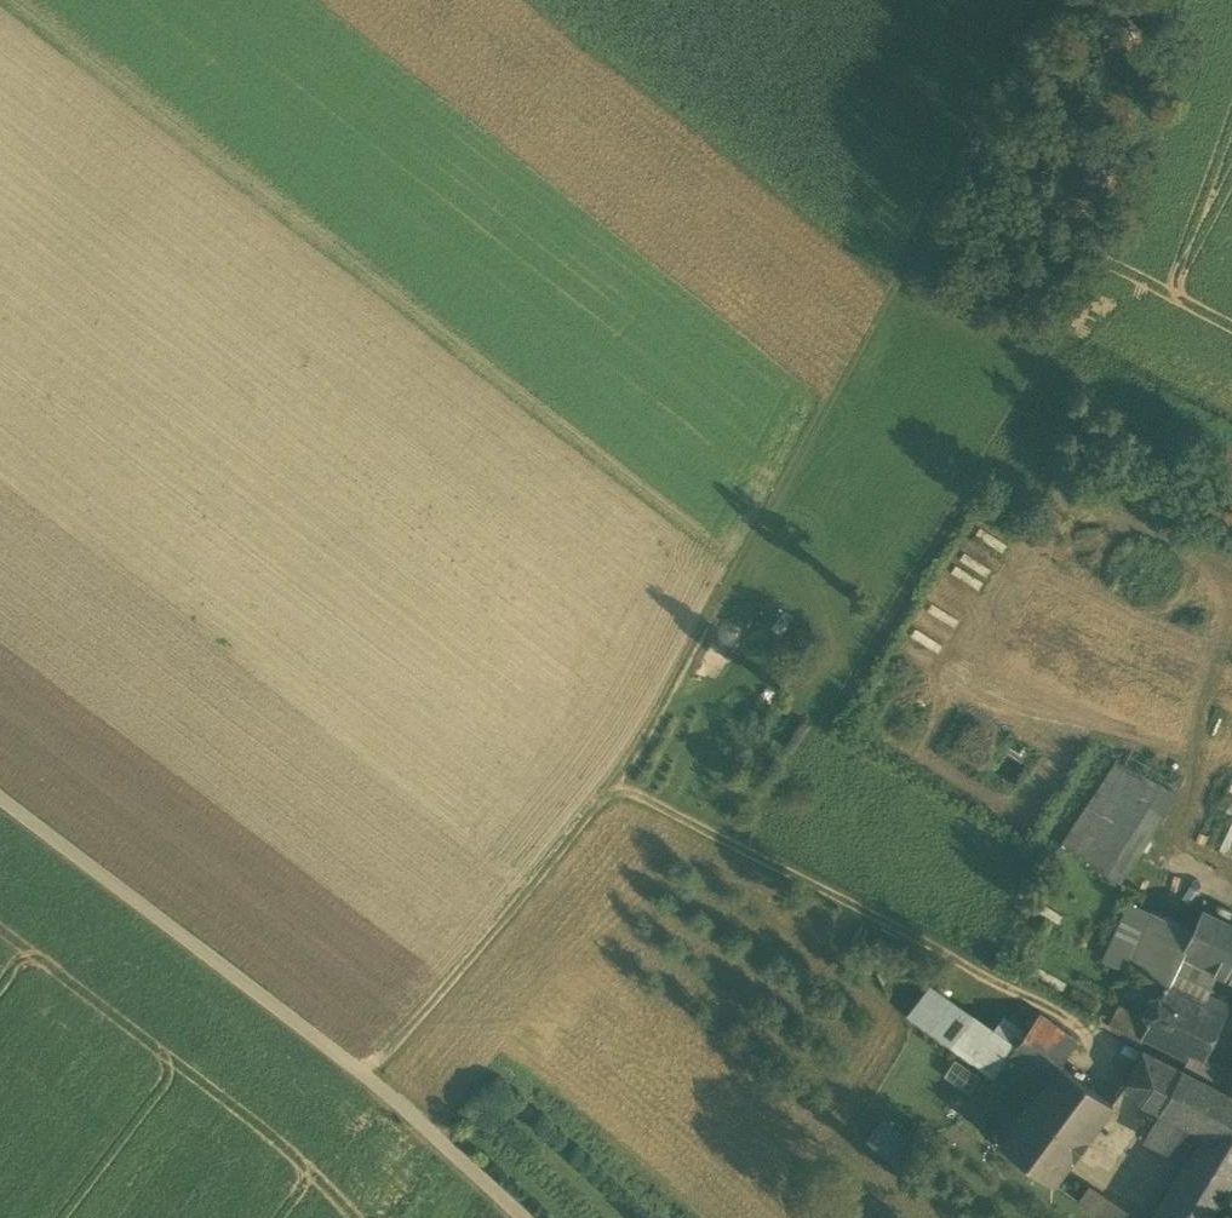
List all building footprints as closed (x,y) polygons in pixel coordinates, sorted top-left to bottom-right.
[(1129,755),(1124,765),(1177,793),(1183,783),(1129,755)] [(1118,762),(1061,846),(1117,881),(1177,793),(1124,765),(1118,762)] [(1186,785),(1183,783),(1177,793),(1117,881),(1120,883),(1186,785)] [(1118,966),(1129,968),(1154,915),(1129,904),(1102,961),(1117,968),(1118,966)] [(1231,978),(1231,926),(1204,912),(1202,911),(1201,913),(1202,913),(1192,932),(1156,915),(1156,914),(1155,914),(1154,915),(1129,968),(1164,985),(1167,986),(1167,984),(1169,985),(1184,954),(1219,971),(1231,978)] [(1184,954),(1169,985),(1204,1002),(1219,971),(1184,954)] [(1187,1062),(1196,1066),(1199,1060),(1226,1006),(1214,1000),(1212,1006),(1204,1002),(1169,985),(1167,984),(1167,986),(1165,988),(1160,999),(1158,998),(1150,1000),(1143,1014),(1147,1022),(1149,1022),(1141,1038),(1145,1039),(1187,1062)] [(909,1017),(971,1060),(993,1030),(932,987),(909,1017)] [(1141,1047),(1145,1039),(1141,1038),(1149,1022),(1147,1022),(1143,1014),(1140,1012),(1138,1015),(1119,1005),(1106,1029),(1141,1047)] [(1040,1018),(1027,1035),(1059,1064),(1077,1041),(1041,1015),(1040,1017),(1040,1018)] [(1003,1018),(993,1030),(971,1060),(1030,1102),(1059,1064),(1027,1035),(1003,1018)] [(1159,1213),(1167,1217),(1210,1217),(1231,1181),(1231,1098),(1142,1051),(1125,1083),(1142,1103),(1160,1112),(1205,1136),(1189,1162),(1159,1213)] [(980,1077),(955,1060),(943,1077),(968,1095),(980,1077)] [(1228,1075),(1199,1060),(1196,1066),(1187,1062),(1183,1069),(1231,1094),(1231,1077),(1228,1075)] [(1112,1104),(1059,1064),(1030,1102),(1026,1108),(1080,1147),(1112,1104)] [(999,1144),(1052,1184),(1080,1147),(1026,1108),(999,1144)] [(1144,1139),(1189,1162),(1205,1136),(1160,1112),(1144,1139)] [(919,1147),(883,1118),(864,1142),(900,1170),(919,1147)] [(1077,1202),(1093,1214),(1105,1198),(1088,1187),(1077,1202)] [(1093,1214),(1098,1217),(1133,1217),(1105,1198),(1093,1214)]
